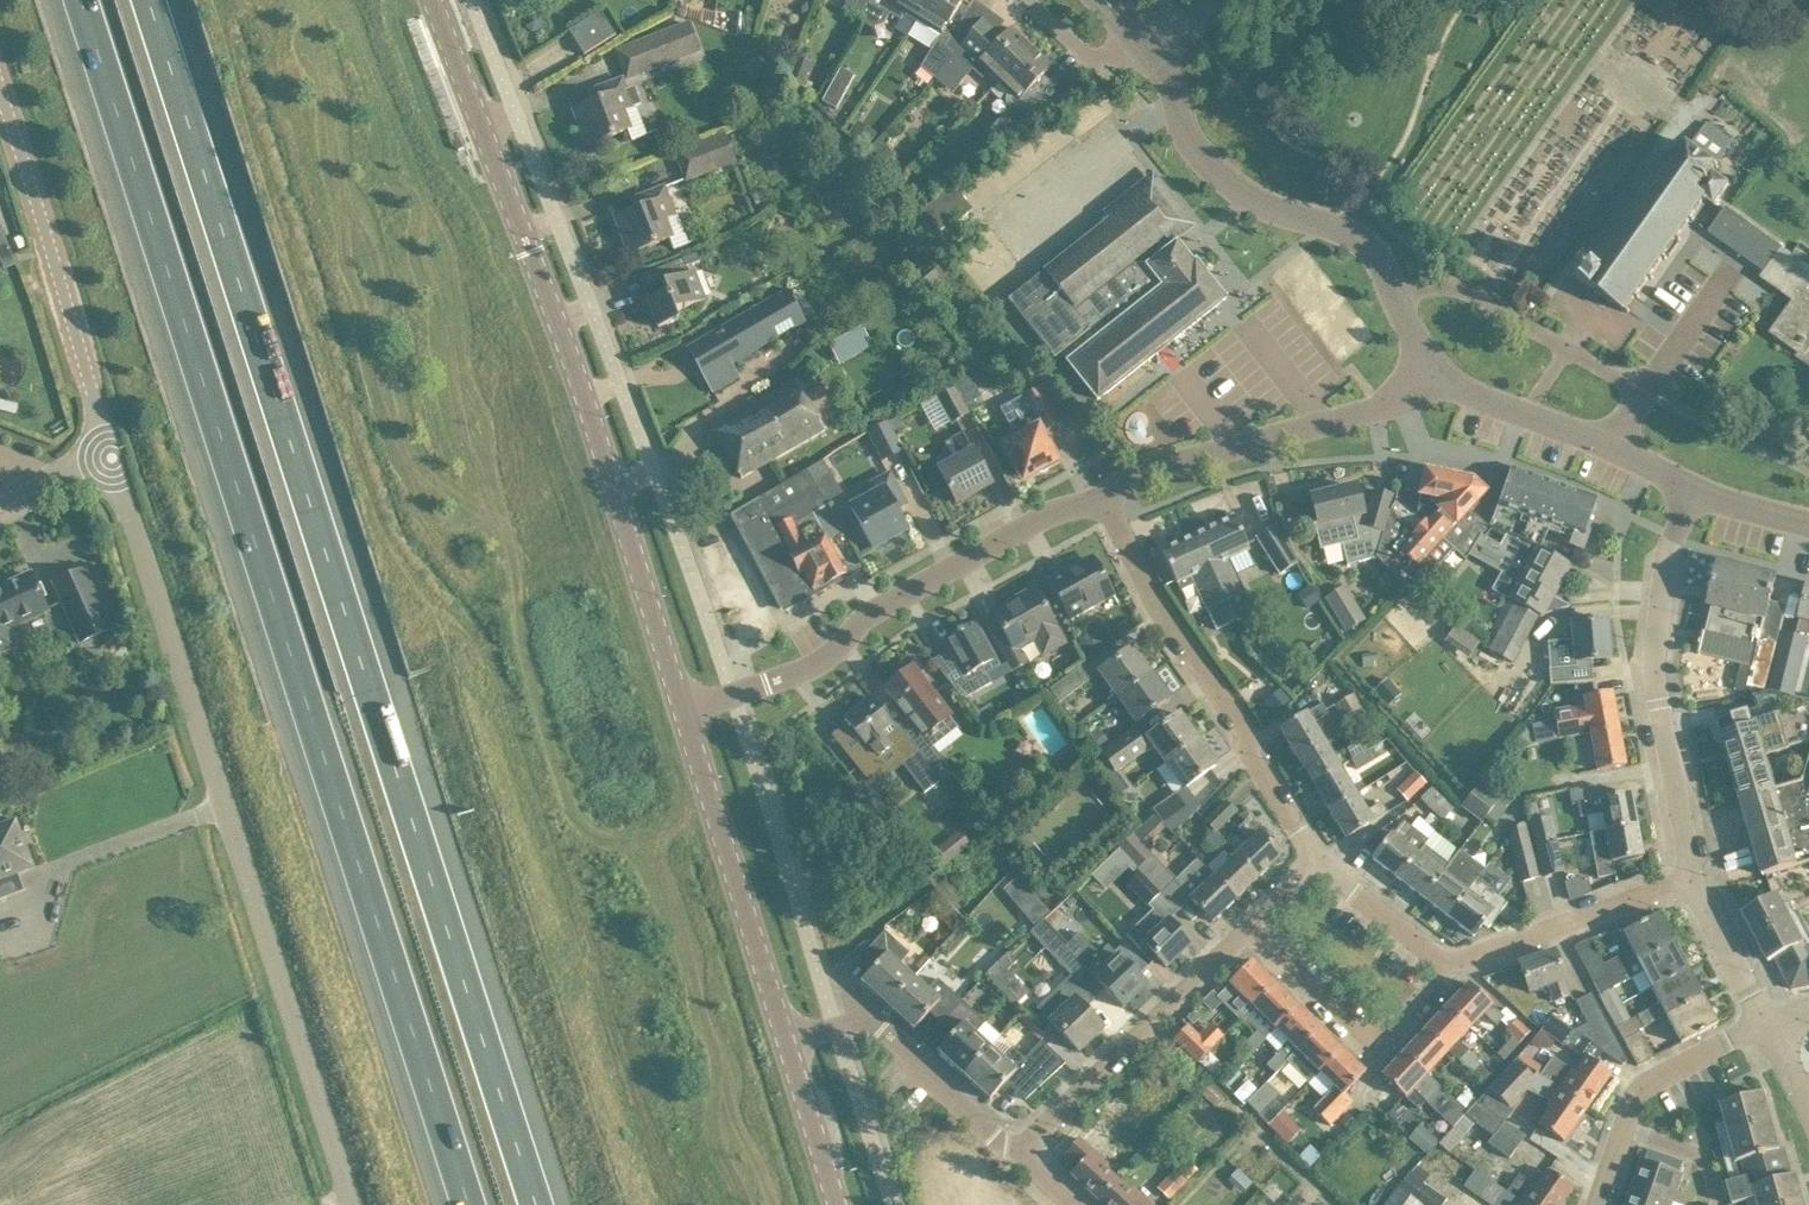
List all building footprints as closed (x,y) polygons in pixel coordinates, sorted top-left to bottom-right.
[(843,10),(861,16),(868,3),(871,4),(872,0),(847,0),(843,10)] [(871,4),(868,3),(861,16),(859,20),(872,27),(883,24),(889,14),(890,13),(901,19),(905,13),(918,21),(931,0),(872,0),(871,4)] [(918,21),(940,35),(921,66),(938,80),(974,31),(961,21),(965,15),(957,10),(963,0),(931,0),(918,21)] [(715,16),(688,8),(686,20),(713,30),(715,16)] [(533,32),(542,28),(543,17),(535,11),(527,17),(525,26),(533,32)] [(616,35),(601,11),(569,31),(584,55),(616,35)] [(755,35),(757,15),(738,14),(737,34),(755,35)] [(690,22),(664,32),(634,43),(615,50),(626,77),(674,58),(700,49),(690,22)] [(999,83),(1033,47),(1012,27),(1004,34),(1004,35),(998,41),(991,35),(986,40),(974,31),(938,80),(946,87),(966,62),(972,67),(973,68),(983,79),(989,73),(999,83)] [(1004,141),(1027,122),(1029,124),(1052,104),(1041,92),(1046,87),(1039,80),(1052,66),(1033,47),(999,83),(1009,92),(1006,95),(1006,100),(1006,105),(1009,109),(990,128),(1004,141)] [(803,86),(812,62),(797,56),(791,73),(803,86)] [(29,64),(21,66),(23,74),(31,71),(29,64)] [(841,68),(822,101),(836,109),(855,75),(841,68)] [(595,102),(574,110),(588,145),(610,137),(627,130),(630,129),(623,110),(633,106),(635,106),(641,103),(634,86),(626,89),(622,79),(613,82),(601,87),(605,98),(595,102)] [(869,145),(876,133),(857,122),(850,133),(869,145)] [(687,179),(716,168),(736,160),(725,134),(676,152),(687,179)] [(884,141),(873,151),(884,163),(895,153),(884,141)] [(1715,204),(1731,182),(1714,170),(1716,167),(1718,168),(1719,167),(1717,165),(1719,163),(1717,162),(1716,164),(1692,147),(1693,145),(1692,144),(1690,146),(1688,144),(1687,146),(1689,147),(1681,159),(1679,157),(1678,158),(1673,154),(1664,166),(1661,164),(1659,167),(1662,169),(1650,186),(1647,184),(1645,186),(1648,188),(1635,206),(1632,204),(1631,206),(1634,208),(1633,209),(1629,206),(1619,220),(1623,223),(1622,225),(1620,222),(1618,225),(1621,227),(1609,244),(1606,242),(1604,245),(1607,247),(1595,264),(1592,262),(1591,263),(1590,262),(1579,279),(1629,313),(1709,200),(1715,204)] [(1163,348),(1226,298),(1196,259),(1193,261),(1184,249),(1171,232),(1189,217),(1159,180),(1142,194),(1137,186),(1104,212),(1109,217),(1007,298),(1023,318),(1054,358),(1061,353),(1098,399),(1163,348)] [(637,210),(616,218),(629,253),(652,245),(670,238),(674,249),(689,243),(678,213),(675,214),(664,187),(655,191),(642,196),(646,206),(637,210)] [(1797,352),(1804,357),(1808,351),(1808,265),(1783,247),(1727,206),(1709,232),(1765,271),(1798,295),(1770,333),(1797,352)] [(1,228),(0,230),(0,258),(5,272),(16,268),(1,228)] [(658,328),(679,320),(675,311),(706,299),(695,271),(689,273),(686,266),(701,260),(698,251),(683,258),(665,265),(671,280),(663,282),(667,292),(647,299),(658,328)] [(711,333),(683,350),(710,396),(738,380),(730,367),(804,324),(784,290),(719,329),(721,332),(713,337),(711,333)] [(742,478),(762,466),(825,429),(795,378),(712,427),(742,478)] [(955,386),(954,385),(953,384),(935,394),(936,397),(950,423),(969,412),(965,404),(955,386)] [(1064,422),(1052,401),(1043,385),(1015,400),(1029,428),(1016,435),(1003,442),(1008,452),(1012,459),(1023,479),(1057,461),(1042,433),(1064,422)] [(881,414),(865,422),(869,430),(867,431),(882,462),(886,460),(903,452),(887,420),(885,422),(881,414)] [(939,469),(945,481),(957,502),(991,483),(963,432),(950,439),(960,458),(939,469)] [(1589,520),(1598,497),(1578,489),(1577,493),(1531,476),(1532,473),(1512,466),(1490,527),(1492,528),(1509,534),(1506,540),(1516,546),(1517,546),(1527,526),(1534,530),(1528,541),(1539,547),(1548,529),(1562,534),(1559,541),(1583,549),(1593,522),(1589,520)] [(1479,519),(1469,508),(1485,491),(1473,479),(1426,469),(1421,492),(1442,499),(1445,501),(1423,524),(1395,499),(1389,509),(1376,557),(1402,582),(1407,577),(1419,587),(1419,586),(1422,583),(1438,565),(1440,563),(1454,548),(1479,519)] [(829,471),(812,480),(825,504),(842,495),(829,471)] [(752,503),(731,515),(781,609),(846,574),(828,542),(813,514),(826,506),(825,504),(812,480),(808,473),(752,503)] [(851,507),(862,526),(873,547),(906,529),(895,509),(906,504),(890,474),(864,488),(869,498),(851,507)] [(1358,562),(1376,557),(1389,509),(1393,494),(1375,490),(1369,510),(1362,511),(1356,486),(1312,497),(1318,519),(1311,521),(1314,535),(1316,534),(1320,549),(1353,541),(1358,562)] [(1230,560),(1249,549),(1244,537),(1234,516),(1195,534),(1235,621),(1254,612),(1230,560)] [(1492,528),(1490,527),(1479,519),(1454,548),(1465,558),(1492,528)] [(1256,536),(1279,573),(1298,561),(1275,524),(1256,536)] [(1508,560),(1492,589),(1507,597),(1539,615),(1541,616),(1558,610),(1571,606),(1560,601),(1551,597),(1559,583),(1570,563),(1539,547),(1528,541),(1534,530),(1527,526),(1517,546),(1516,546),(1510,557),(1508,560)] [(1216,630),(1235,621),(1195,534),(1162,549),(1181,591),(1195,584),(1216,630)] [(1093,556),(1049,580),(1070,618),(1099,603),(1114,594),(1111,588),(1093,556)] [(1448,570),(1440,563),(1438,565),(1422,583),(1419,586),(1427,593),(1448,570)] [(1700,649),(1699,653),(1742,664),(1736,689),(1747,692),(1749,686),(1765,690),(1778,641),(1787,605),(1771,600),(1774,589),(1777,577),(1721,563),(1716,582),(1710,608),(1714,609),(1708,633),(1704,632),(1700,649)] [(81,643),(112,629),(85,568),(54,582),(81,643)] [(18,645),(10,629),(49,611),(42,597),(32,575),(28,577),(27,574),(14,580),(16,583),(0,590),(0,653),(18,645)] [(1312,585),(1298,593),(1307,608),(1321,600),(1312,585)] [(1768,691),(1769,691),(1794,698),(1808,637),(1808,587),(1797,636),(1783,632),(1768,691)] [(995,615),(1007,636),(1008,638),(997,644),(1012,671),(1026,662),(1019,648),(1033,640),(1043,658),(1066,645),(1057,627),(1047,609),(1035,588),(1014,600),(1017,603),(995,615)] [(1343,633),(1366,619),(1352,596),(1329,609),(1343,633)] [(1484,638),(1481,643),(1504,657),(1512,662),(1539,615),(1507,597),(1485,635),(1484,638)] [(1550,684),(1570,683),(1593,681),(1592,660),(1609,658),(1606,619),(1582,621),(1571,621),(1574,664),(1549,667),(1550,684)] [(996,659),(986,642),(975,622),(943,639),(949,649),(956,663),(942,671),(948,679),(956,690),(960,694),(963,699),(991,683),(986,673),(982,667),(996,659)] [(1457,623),(1445,641),(1469,658),(1481,640),(1457,623)] [(1132,648),(1113,662),(1100,671),(1117,696),(1151,674),(1132,648)] [(1050,689),(1060,702),(1093,677),(1083,664),(1050,689)] [(912,667),(886,687),(909,717),(898,726),(918,751),(941,781),(959,806),(964,802),(967,799),(972,795),(953,771),(934,746),(926,737),(951,717),(943,707),(932,692),(927,686),(912,667)] [(1169,698),(1151,674),(1117,696),(1135,722),(1149,712),(1169,698)] [(948,679),(932,692),(943,707),(960,694),(956,690),(948,679)] [(1718,719),(1723,736),(1731,763),(1742,799),(1776,789),(1766,753),(1789,746),(1802,743),(1808,741),(1808,701),(1768,691),(1754,694),(1757,708),(1741,713),(1718,719)] [(1334,705),(1346,725),(1366,714),(1354,693),(1334,705)] [(1591,735),(1619,730),(1612,693),(1589,697),(1584,698),(1586,708),(1574,710),(1573,706),(1553,710),(1555,720),(1558,740),(1573,738),(1591,735)] [(872,698),(845,719),(848,722),(864,742),(849,754),(871,781),(886,769),(877,758),(890,748),(902,763),(903,763),(918,751),(898,726),(895,722),(892,724),(887,717),(872,698)] [(1297,756),(1324,740),(1313,723),(1328,714),(1323,704),(1307,713),(1280,729),(1297,756)] [(1180,714),(1160,728),(1147,737),(1148,738),(1140,742),(1133,730),(1101,752),(1116,773),(1154,746),(1166,763),(1199,740),(1180,714)] [(1598,770),(1602,769),(1626,764),(1619,730),(1591,735),(1598,770)] [(1573,738),(1558,740),(1562,762),(1576,760),(1573,738)] [(1362,739),(1345,749),(1351,759),(1368,749),(1362,739)] [(1184,788),(1197,778),(1216,765),(1199,740),(1166,763),(1184,788)] [(1340,767),(1324,740),(1297,756),(1313,783),(1340,767)] [(1368,749),(1351,759),(1357,769),(1374,760),(1368,749)] [(941,781),(918,751),(903,763),(926,793),(941,781)] [(1343,773),(1350,769),(1346,763),(1340,767),(1313,783),(1329,810),(1356,794),(1343,773)] [(1396,788),(1407,800),(1426,782),(1415,770),(1396,788)] [(1806,791),(1804,781),(1798,782),(1776,789),(1742,799),(1755,843),(1764,875),(1767,874),(1808,861),(1808,793),(1806,791)] [(1478,784),(1461,806),(1482,822),(1505,792),(1484,784),(1481,787),(1478,784)] [(1432,786),(1420,797),(1443,820),(1452,807),(1432,786)] [(1178,791),(1153,809),(1155,811),(1162,822),(1164,824),(1174,835),(1196,812),(1179,792),(1178,791)] [(1515,796),(1505,792),(1482,822),(1487,816),(1495,822),(1515,796)] [(1637,826),(1631,792),(1600,798),(1601,799),(1578,803),(1581,817),(1603,813),(1606,830),(1590,833),(1590,834),(1637,826)] [(1356,794),(1329,810),(1346,838),(1373,821),(1388,812),(1382,802),(1367,811),(1356,794)] [(1227,844),(1215,831),(1236,811),(1225,800),(1204,820),(1214,830),(1205,838),(1219,852),(1227,844)] [(1531,820),(1537,844),(1557,840),(1551,815),(1531,820)] [(29,889),(29,887),(20,890),(14,874),(34,867),(25,844),(23,844),(19,834),(21,833),(16,819),(0,825),(0,900),(29,889)] [(1247,819),(1239,827),(1251,840),(1237,854),(1259,876),(1281,855),(1247,819)] [(1373,859),(1399,878),(1424,845),(1423,844),(1427,839),(1403,820),(1392,835),(1391,835),(1373,859)] [(1538,877),(1524,822),(1509,834),(1521,881),(1538,877)] [(1151,833),(1142,824),(1132,833),(1141,843),(1151,833)] [(1643,857),(1637,826),(1590,834),(1598,878),(1616,875),(1613,862),(1643,857)] [(1120,852),(1137,869),(1139,868),(1153,855),(1141,843),(1132,833),(1117,848),(1120,852)] [(1565,869),(1561,852),(1557,840),(1537,844),(1545,875),(1550,873),(1560,871),(1562,870),(1565,869)] [(1423,897),(1442,872),(1449,864),(1424,845),(1399,878),(1423,897)] [(935,849),(927,855),(939,870),(947,864),(935,849)] [(1423,897),(1448,916),(1467,891),(1477,879),(1485,869),(1460,849),(1449,864),(1442,872),(1423,897)] [(1162,893),(1177,878),(1153,854),(1153,855),(1139,868),(1141,870),(1162,893)] [(1214,876),(1213,877),(1235,900),(1259,876),(1237,854),(1214,876)] [(1235,900),(1213,877),(1214,876),(1198,858),(1182,873),(1187,877),(1181,883),(1179,885),(1191,898),(1190,898),(1196,904),(1213,921),(1235,900)] [(1126,884),(1149,906),(1162,893),(1141,870),(1134,877),(1126,884)] [(1589,874),(1567,881),(1572,897),(1594,890),(1589,874)] [(1784,891),(1776,877),(1770,881),(1774,895),(1744,911),(1770,961),(1776,958),(1793,989),(1808,986),(1808,957),(1800,958),(1795,948),(1805,942),(1785,906),(1779,893),(1784,891)] [(1018,879),(1002,892),(1033,928),(1049,914),(1018,879)] [(1508,903),(1477,879),(1467,891),(1448,916),(1474,936),(1483,923),(1489,927),(1508,903)] [(1140,948),(1145,943),(1166,966),(1191,942),(1169,920),(1156,907),(1153,910),(1145,917),(1127,934),(1140,948)] [(954,908),(941,919),(952,930),(964,919),(954,908)] [(1594,983),(1674,941),(1660,913),(1623,932),(1631,948),(1604,963),(1590,938),(1573,946),(1594,983)] [(1044,919),(1030,931),(1066,969),(1083,986),(1093,977),(1123,1007),(1147,984),(1146,983),(1131,967),(1119,955),(1111,947),(1104,954),(1101,956),(1079,933),(1067,944),(1044,919)] [(861,982),(889,1007),(916,977),(900,963),(910,953),(885,930),(878,938),(875,936),(862,949),(865,952),(865,953),(877,964),(861,982)] [(1689,968),(1674,941),(1594,983),(1600,995),(1644,972),(1652,987),(1689,968)] [(1553,1002),(1571,995),(1563,973),(1555,951),(1520,964),(1528,986),(1530,993),(1547,987),(1553,1002)] [(1002,993),(1016,1006),(1030,991),(1008,970),(1017,960),(1009,952),(986,975),(993,983),(1002,993)] [(1240,1018),(1253,1005),(1275,983),(1253,961),(1218,996),(1240,1018)] [(1703,995),(1689,968),(1652,987),(1660,1003),(1617,1026),(1623,1038),(1640,1030),(1666,1015),(1703,995)] [(916,977),(889,1007),(914,1030),(930,1012),(943,1024),(964,1002),(962,1000),(938,978),(928,989),(916,977)] [(1253,1005),(1276,1027),(1297,1005),(1275,983),(1253,1005)] [(1447,1006),(1470,1028),(1484,1013),(1497,1025),(1505,1017),(1492,1005),(1487,999),(1469,983),(1447,1006)] [(1064,1011),(1052,1022),(1062,1033),(1078,1050),(1102,1027),(1085,1009),(1095,999),(1094,998),(1086,990),(1076,999),(1064,1011)] [(1574,1030),(1600,1050),(1621,1064),(1627,1061),(1591,993),(1575,1001),(1587,1023),(1574,1030)] [(1666,1015),(1681,1043),(1718,1023),(1703,995),(1666,1015)] [(937,1051),(964,1075),(992,1046),(977,1033),(986,1022),(970,1007),(964,1002),(943,1024),(954,1033),(937,1051)] [(1297,1005),(1276,1027),(1289,1041),(1266,1065),(1275,1073),(1287,1061),(1320,1027),(1297,1005)] [(1459,1040),(1470,1028),(1447,1006),(1426,1029),(1449,1051),(1458,1059),(1459,1060),(1471,1073),(1474,1071),(1480,1065),(1467,1052),(1469,1050),(1459,1040)] [(1028,1051),(1046,1033),(1023,1010),(1005,1028),(1028,1051)] [(1574,1030),(1551,1014),(1540,1030),(1563,1045),(1574,1030)] [(1530,1031),(1516,1018),(1505,1029),(1519,1042),(1530,1031)] [(1197,1062),(1225,1035),(1212,1022),(1199,1035),(1189,1024),(1174,1039),(1197,1063),(1197,1062)] [(1287,1061),(1296,1070),(1310,1083),(1321,1072),(1343,1049),(1320,1027),(1287,1061)] [(1404,1052),(1427,1073),(1449,1051),(1426,1029),(1404,1052)] [(1267,1038),(1258,1030),(1246,1043),(1254,1051),(1267,1038)] [(1640,1030),(1623,1038),(1638,1066),(1654,1057),(1640,1030)] [(1026,1099),(1066,1063),(1042,1041),(1026,1058),(1015,1048),(1005,1058),(992,1046),(964,1075),(990,1099),(1006,1081),(1026,1099)] [(1330,1125),(1336,1119),(1353,1102),(1344,1094),(1366,1072),(1343,1049),(1321,1072),(1335,1086),(1313,1108),(1330,1125)] [(1394,1063),(1382,1075),(1400,1092),(1405,1097),(1418,1108),(1426,1100),(1429,1102),(1442,1087),(1427,1073),(1404,1052),(1394,1063)] [(1544,1068),(1540,1074),(1560,1087),(1588,1107),(1612,1073),(1592,1059),(1587,1055),(1585,1058),(1576,1072),(1572,1069),(1553,1056),(1544,1068)] [(1509,1107),(1535,1078),(1515,1060),(1488,1088),(1509,1107)] [(1267,1082),(1256,1094),(1248,1102),(1269,1124),(1286,1107),(1290,1104),(1278,1093),(1267,1082)] [(1539,1124),(1544,1127),(1564,1141),(1588,1107),(1560,1087),(1547,1105),(1551,1107),(1539,1124)] [(1716,1098),(1718,1106),(1723,1104),(1735,1150),(1727,1152),(1730,1163),(1743,1160),(1748,1177),(1728,1182),(1734,1204),(1759,1197),(1761,1204),(1806,1204),(1798,1174),(1793,1175),(1785,1147),(1781,1148),(1765,1092),(1730,1101),(1728,1093),(1715,1096),(1716,1098)] [(1178,1102),(1165,1116),(1167,1118),(1189,1139),(1181,1148),(1206,1170),(1227,1147),(1217,1138),(1210,1131),(1202,1124),(1195,1118),(1188,1111),(1178,1102)] [(1196,1102),(1188,1111),(1195,1118),(1203,1109),(1196,1102)] [(1203,1109),(1195,1118),(1202,1124),(1211,1115),(1203,1109)] [(1283,1110),(1269,1124),(1271,1126),(1280,1134),(1288,1143),(1302,1129),(1287,1115),(1283,1110)] [(1211,1115),(1202,1124),(1210,1131),(1218,1122),(1211,1115)] [(1165,1116),(1144,1138),(1146,1140),(1194,1183),(1206,1170),(1181,1148),(1189,1139),(1167,1118),(1165,1116)] [(1218,1122),(1210,1131),(1217,1138),(1225,1129),(1218,1122)] [(1489,1141),(1494,1134),(1475,1122),(1457,1149),(1496,1175),(1509,1155),(1489,1141)] [(1421,1126),(1409,1139),(1426,1155),(1438,1142),(1421,1126)] [(1144,1138),(1124,1161),(1126,1162),(1148,1183),(1157,1174),(1182,1197),(1194,1183),(1146,1140),(1144,1138)] [(1532,1149),(1516,1171),(1551,1196),(1566,1174),(1532,1149)] [(1633,1187),(1674,1201),(1683,1204),(1687,1193),(1678,1190),(1684,1173),(1681,1172),(1685,1161),(1649,1149),(1646,1159),(1643,1158),(1633,1187)] [(1111,1175),(1144,1204),(1174,1204),(1182,1197),(1157,1174),(1148,1183),(1126,1162),(1124,1161),(1111,1175)] [(1501,1193),(1503,1194),(1519,1204),(1544,1204),(1551,1196),(1516,1171),(1501,1193)] [(1260,1195),(1274,1204),(1284,1204),(1294,1191),(1273,1176),(1260,1195)] [(1674,1201),(1633,1187),(1627,1204),(1673,1204),(1674,1201)] [(1492,1204),(1519,1204),(1503,1194),(1501,1193),(1492,1204)]
